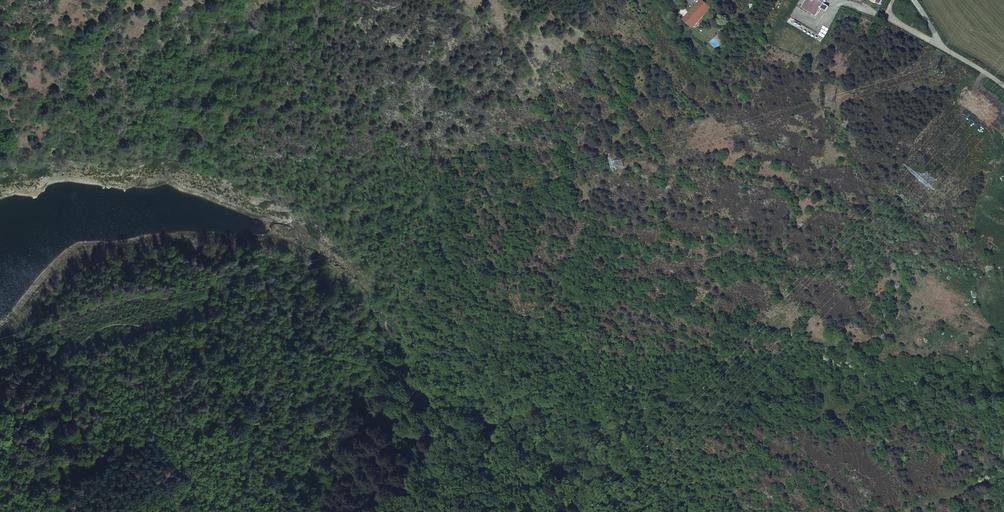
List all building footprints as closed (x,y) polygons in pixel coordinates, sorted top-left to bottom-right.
[(802,9),(816,17),(820,9),(826,13),(829,8),(823,5),(826,0),(808,0),(802,9)] [(705,13),(708,9),(709,8),(700,1),(697,6),(705,13)] [(682,10),(679,14),(694,29),(705,13),(697,6),(688,16),(682,10)]
